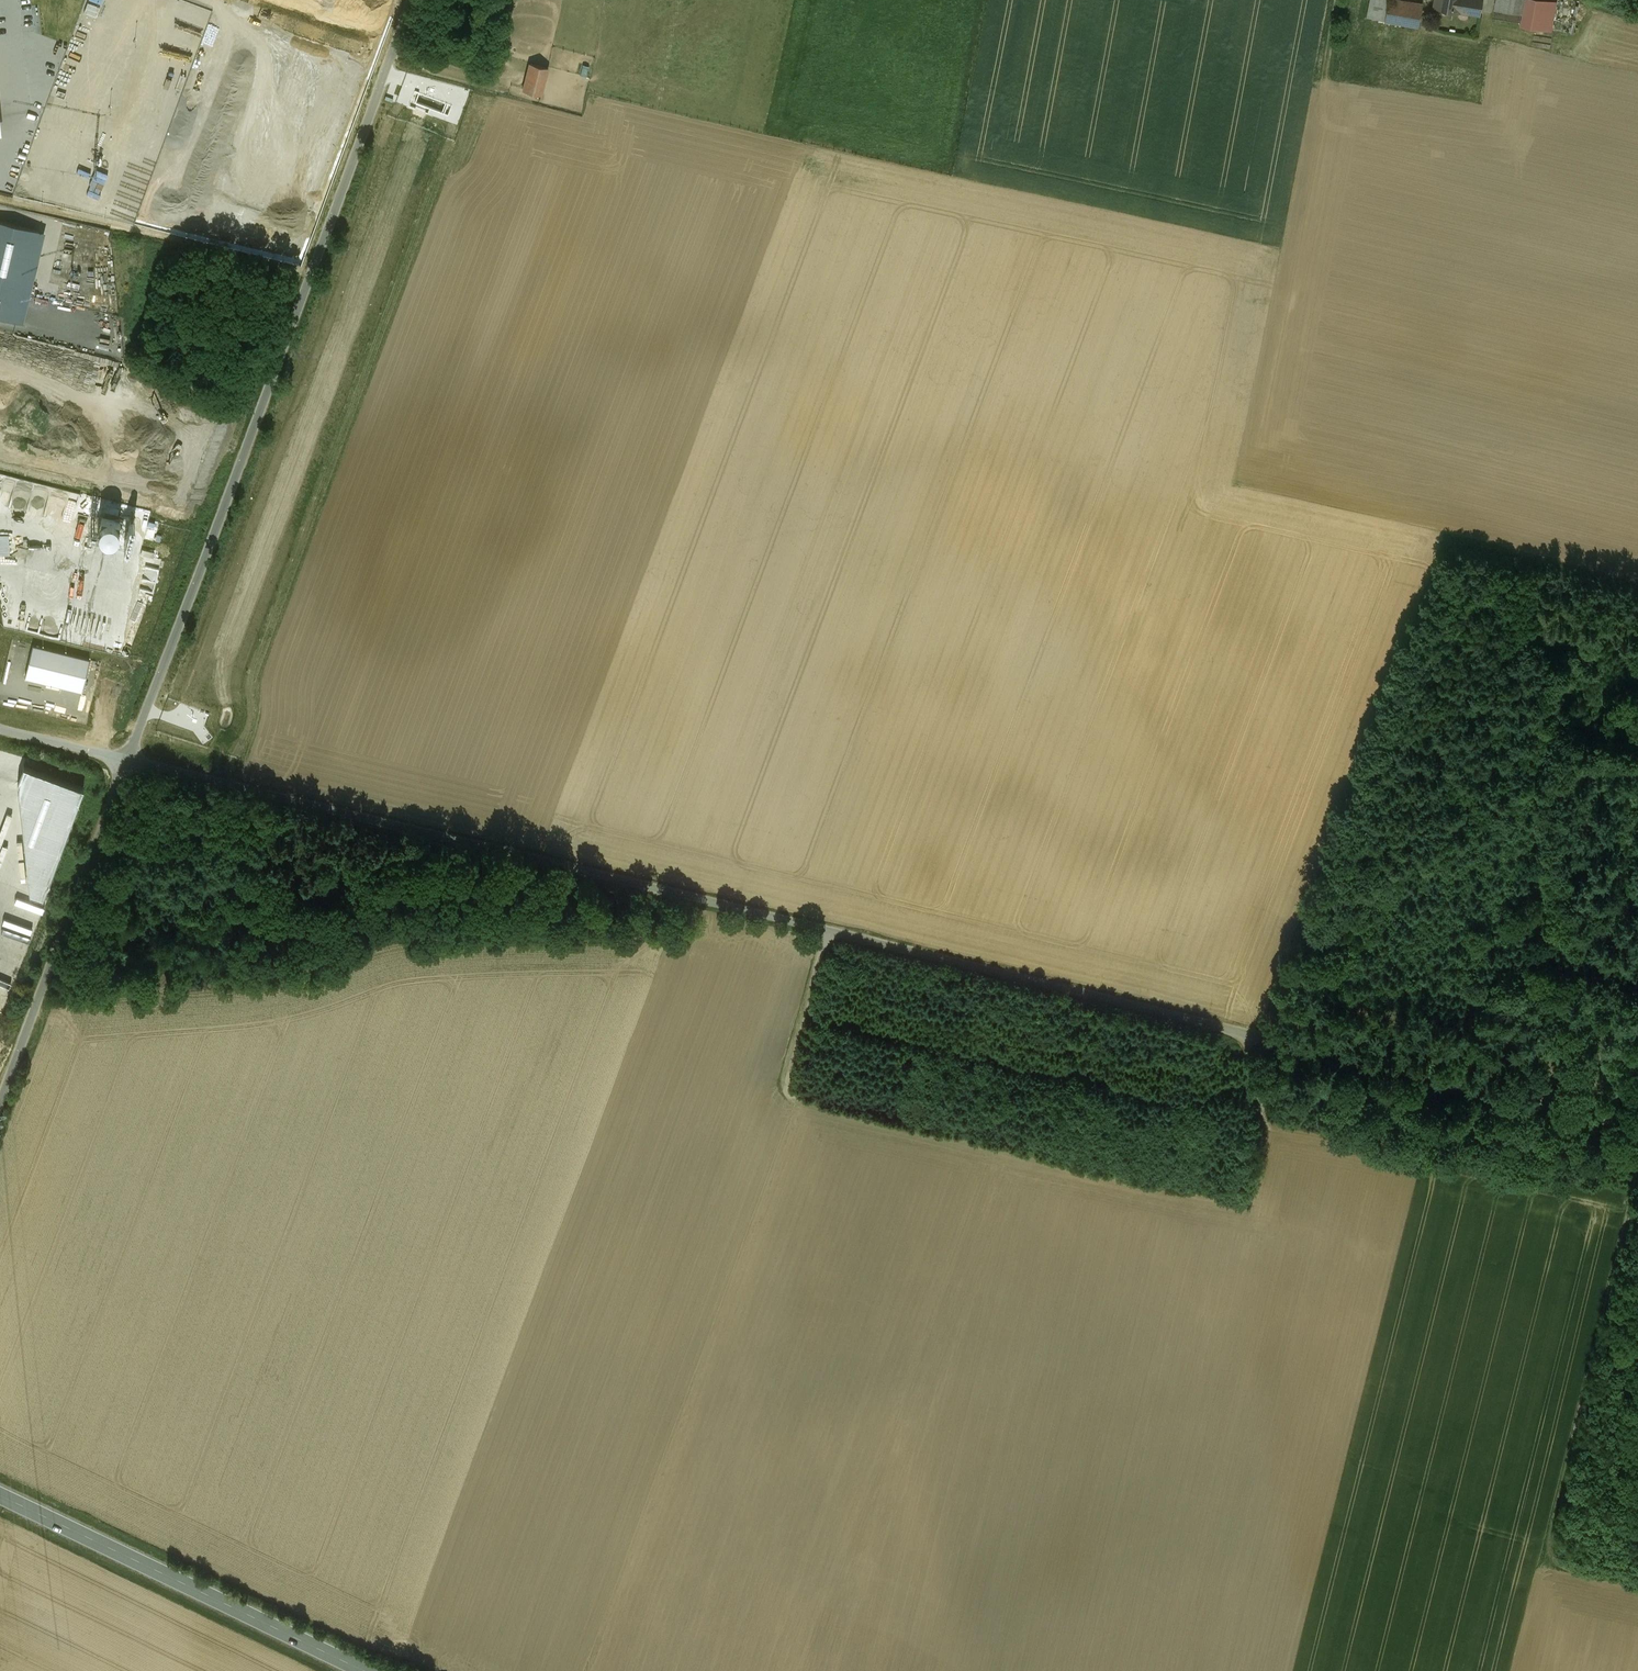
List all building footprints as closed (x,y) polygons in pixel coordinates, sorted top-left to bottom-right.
[(1368,17),(1419,27),(1423,4),(1402,0),(1371,0),(1368,17)] [(1435,7),(1454,10),(1454,11),(1480,15),(1483,0),(1436,0),(1435,7)] [(1495,10),(1523,15),(1523,14),(1525,0),(1497,0),(1495,10)] [(1523,14),(1524,14),(1522,25),(1534,27),(1552,30),(1557,3),(1541,0),(1525,0),(1523,14)] [(548,68),(530,64),(523,90),(541,94),(548,68)] [(0,220),(0,312),(19,317),(41,231),(0,220)] [(87,660),(32,647),(25,677),(80,690),(87,660)] [(84,787),(24,766),(18,782),(30,892),(43,897),(84,787)]
